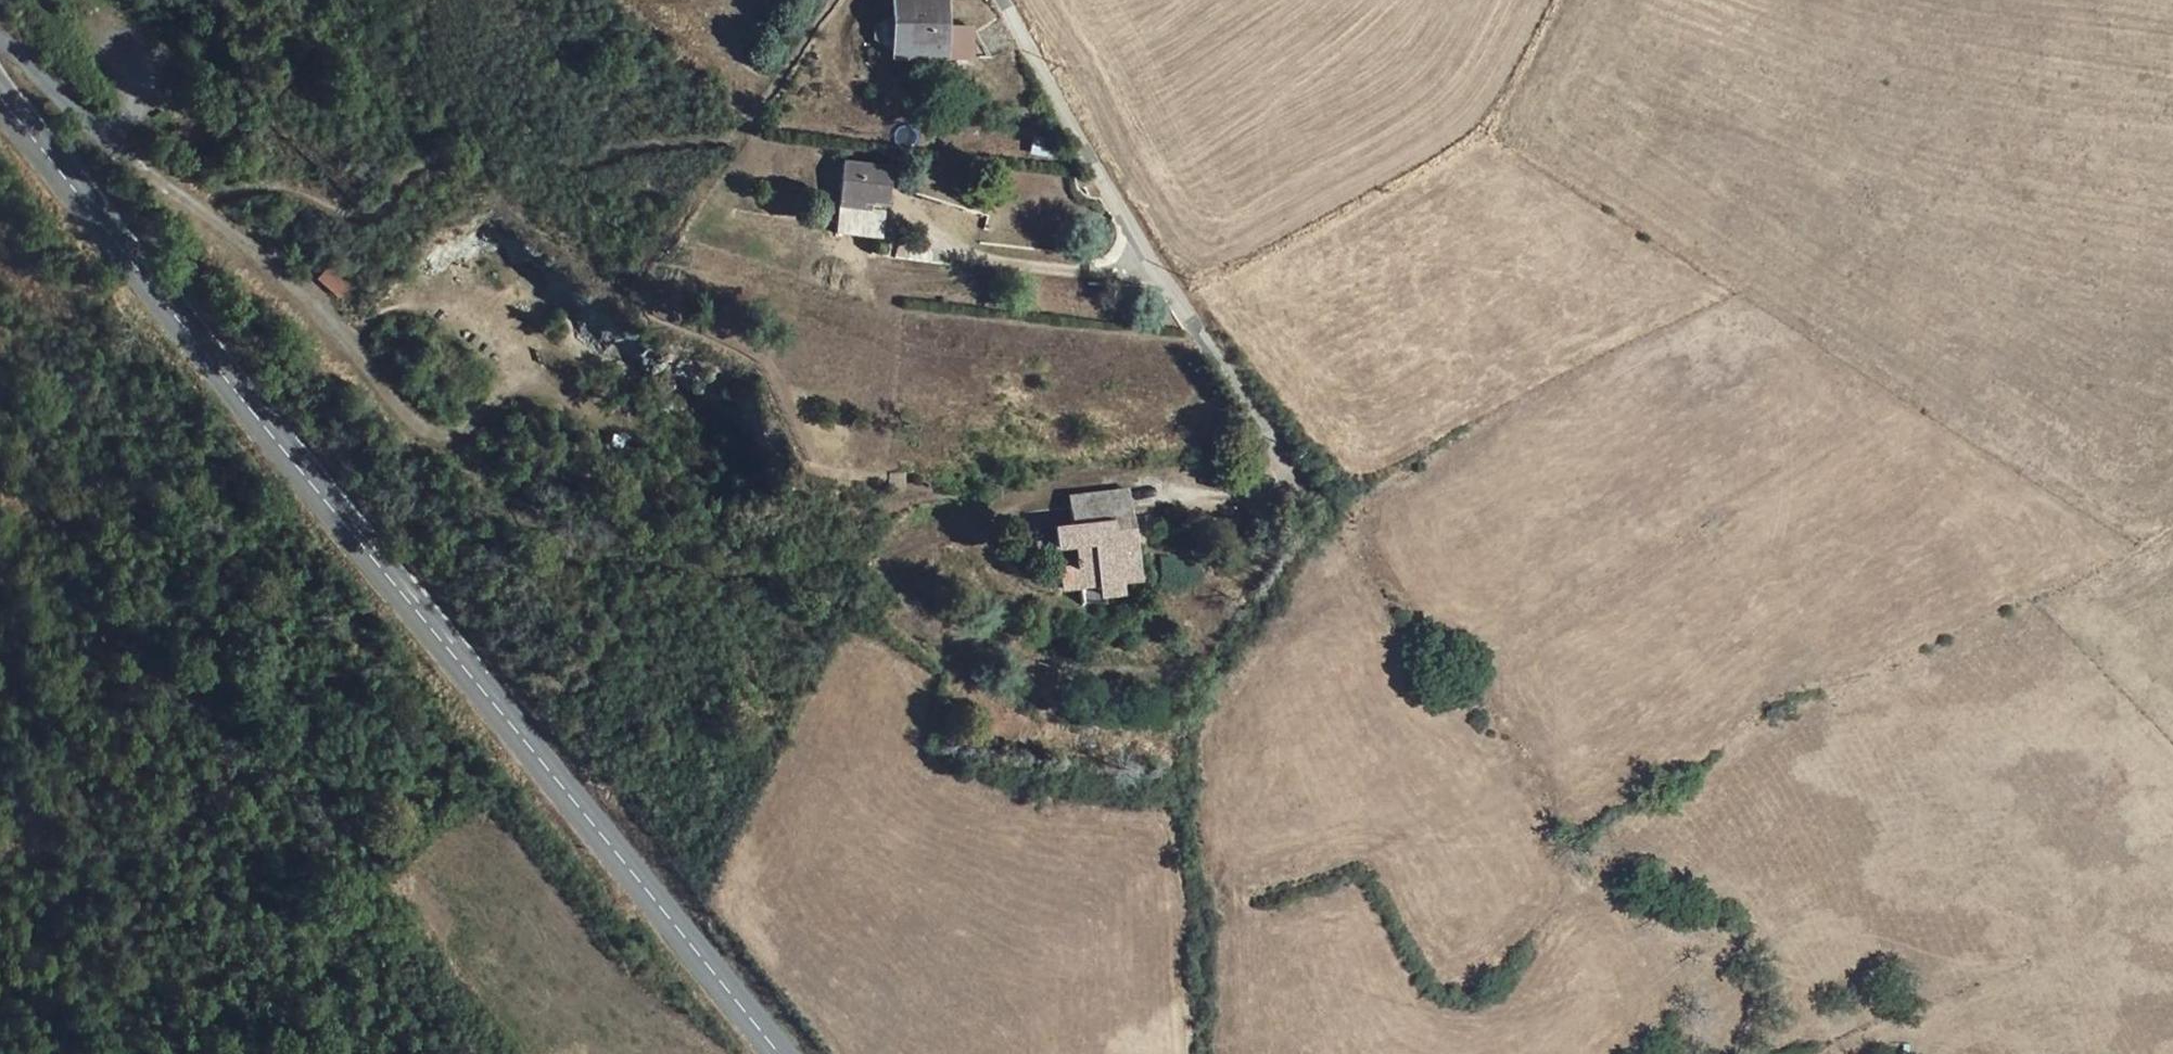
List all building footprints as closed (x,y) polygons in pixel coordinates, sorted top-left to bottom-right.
[(952,19),(954,0),(906,0),(903,41),(942,44),(944,19),(952,19)] [(950,44),(952,19),(944,19),(942,44),(950,44)] [(843,194),(873,199),(875,189),(890,190),(894,156),(848,150),(843,194)] [(1075,495),(1076,503),(1135,496),(1133,489),(1099,492),(1075,495)] [(1137,515),(1135,496),(1076,503),(1077,520),(1058,522),(1061,543),(1080,540),(1082,558),(1063,561),(1066,581),(1103,578),(1104,586),(1104,588),(1106,590),(1107,591),(1110,592),(1110,591),(1121,590),(1123,589),(1124,588),(1125,586),(1125,585),(1124,575),(1143,573),(1140,547),(1137,545),(1134,543),(1131,542),(1120,539),(1119,524),(1118,517),(1137,515)]
